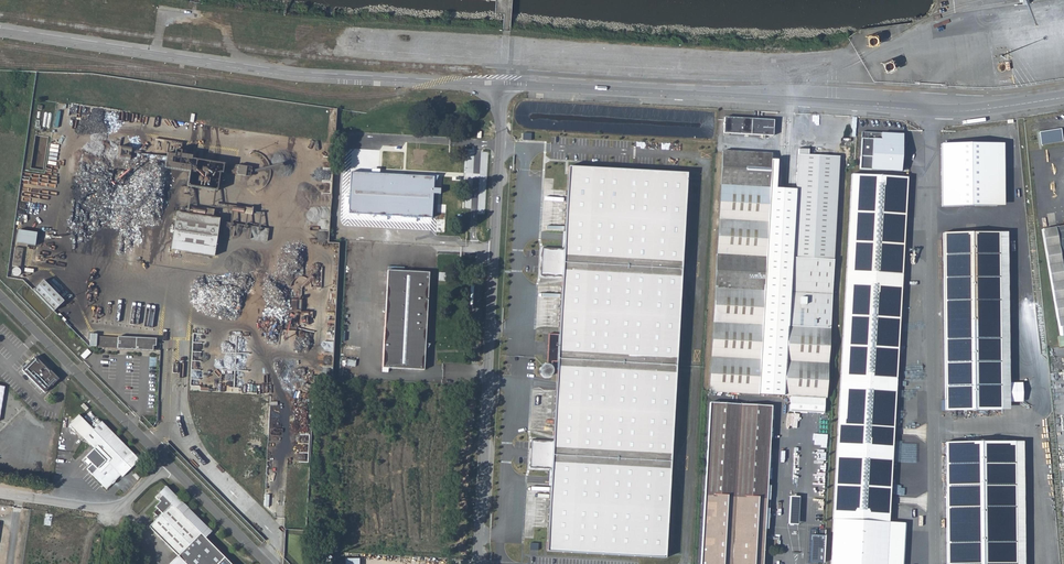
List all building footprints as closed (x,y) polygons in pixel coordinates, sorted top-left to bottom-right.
[(764,136),(773,136),(774,121),(724,118),(724,134),(760,136),(764,136)] [(1040,145),(1061,142),(1059,130),(1038,132),(1040,145)] [(863,132),(860,168),(902,171),(904,133),(863,132)] [(182,143),(155,139),(153,152),(167,154),(166,157),(166,161),(165,168),(189,172),(187,186),(217,191),(220,173),(226,174),(228,164),(191,159),(192,156),(189,156),(186,156),(183,155),(180,155),(182,143)] [(1005,203),(1004,142),(944,143),(945,204),(1005,203)] [(118,158),(130,160),(130,156),(131,150),(132,148),(119,146),(118,158)] [(166,161),(166,157),(141,154),(142,151),(131,150),(130,156),(166,161)] [(722,153),(709,392),(758,395),(771,159),(771,156),(722,153)] [(797,188),(793,258),(834,259),(839,157),(831,156),(809,155),(798,155),(797,188)] [(777,159),(771,159),(758,395),(785,397),(797,188),(775,187),(777,159)] [(236,175),(250,177),(251,167),(238,165),(236,175)] [(570,165),(550,552),(669,557),(689,173),(570,165)] [(347,213),(430,217),(432,186),(431,186),(437,175),(420,174),(420,177),(417,177),(417,175),(350,171),(347,213)] [(903,296),(904,296),(910,179),(855,177),(847,339),(844,384),(836,524),(834,563),(888,563),(890,527),(899,386),(903,296)] [(245,211),(233,210),(232,222),(224,222),(224,224),(247,225),(247,220),(241,219),(241,223),(236,222),(236,218),(238,218),(239,216),(244,216),(244,214),(252,214),(253,208),(246,207),(245,211)] [(220,218),(176,212),(171,250),(214,256),(220,218)] [(1050,227),(1046,242),(1062,334),(1063,333),(1063,224),(1050,227)] [(251,236),(267,239),(269,228),(253,225),(251,236)] [(37,233),(18,230),(16,243),(35,246),(37,233)] [(946,413),(1002,413),(999,236),(943,236),(946,413)] [(1010,413),(1007,236),(999,236),(1002,413),(1010,413)] [(12,266),(21,267),(23,248),(15,247),(12,266)] [(834,259),(793,258),(789,327),(831,329),(834,259)] [(14,268),(12,271),(13,275),(16,276),(19,275),(21,272),(20,269),(17,268),(14,268)] [(381,371),(387,371),(387,367),(423,369),(423,353),(423,352),(429,343),(424,342),(428,271),(386,269),(381,371)] [(33,290),(54,311),(64,301),(43,280),(33,290)] [(301,312),(302,299),(292,299),(291,312),(301,312)] [(301,311),(299,322),(308,323),(309,312),(301,311)] [(826,399),(828,353),(829,352),(831,329),(789,327),(785,397),(826,399)] [(557,363),(559,334),(549,333),(547,365),(542,364),(541,375),(554,376),(555,363),(557,363)] [(98,336),(98,348),(155,351),(156,345),(153,345),(153,339),(153,338),(118,337),(98,336)] [(52,372),(38,358),(25,371),(29,376),(30,377),(46,393),(54,386),(55,387),(61,380),(53,371),(52,372)] [(13,366),(7,372),(21,386),(30,377),(29,376),(26,379),(13,366)] [(825,400),(790,398),(789,412),(824,414),(825,400)] [(710,403),(701,563),(763,563),(772,407),(710,403)] [(131,462),(136,458),(103,423),(102,424),(95,430),(94,430),(80,415),(71,424),(85,439),(107,462),(93,475),(107,490),(120,477),(118,475),(127,467),(129,468),(133,465),(131,462)] [(92,427),(95,430),(102,424),(99,420),(92,427)] [(946,445),(947,563),(1016,563),(1015,444),(946,445)] [(1023,444),(1015,444),(1016,563),(1024,563),(1023,444)] [(204,536),(210,530),(164,485),(155,495),(158,498),(157,499),(159,501),(154,506),(157,508),(154,512),(158,516),(154,520),(149,526),(178,555),(169,563),(232,563),(204,536)] [(59,521),(72,523),(73,516),(66,515),(60,514),(59,521)] [(888,563),(904,563),(907,528),(890,527),(888,563)]
